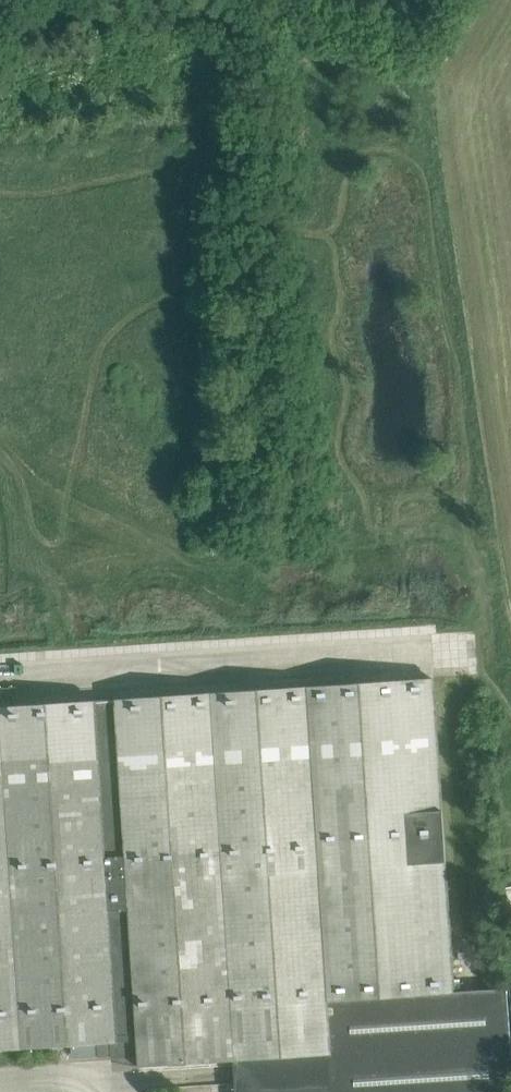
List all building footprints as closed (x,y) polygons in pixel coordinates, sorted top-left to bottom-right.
[(435,683),(0,712),(0,1050),(99,1043),(100,1056),(113,1056),(112,1042),(138,1041),(140,1066),(235,1060),(237,1091),(510,1091),(510,1041),(508,987),(456,990),(435,683)]
